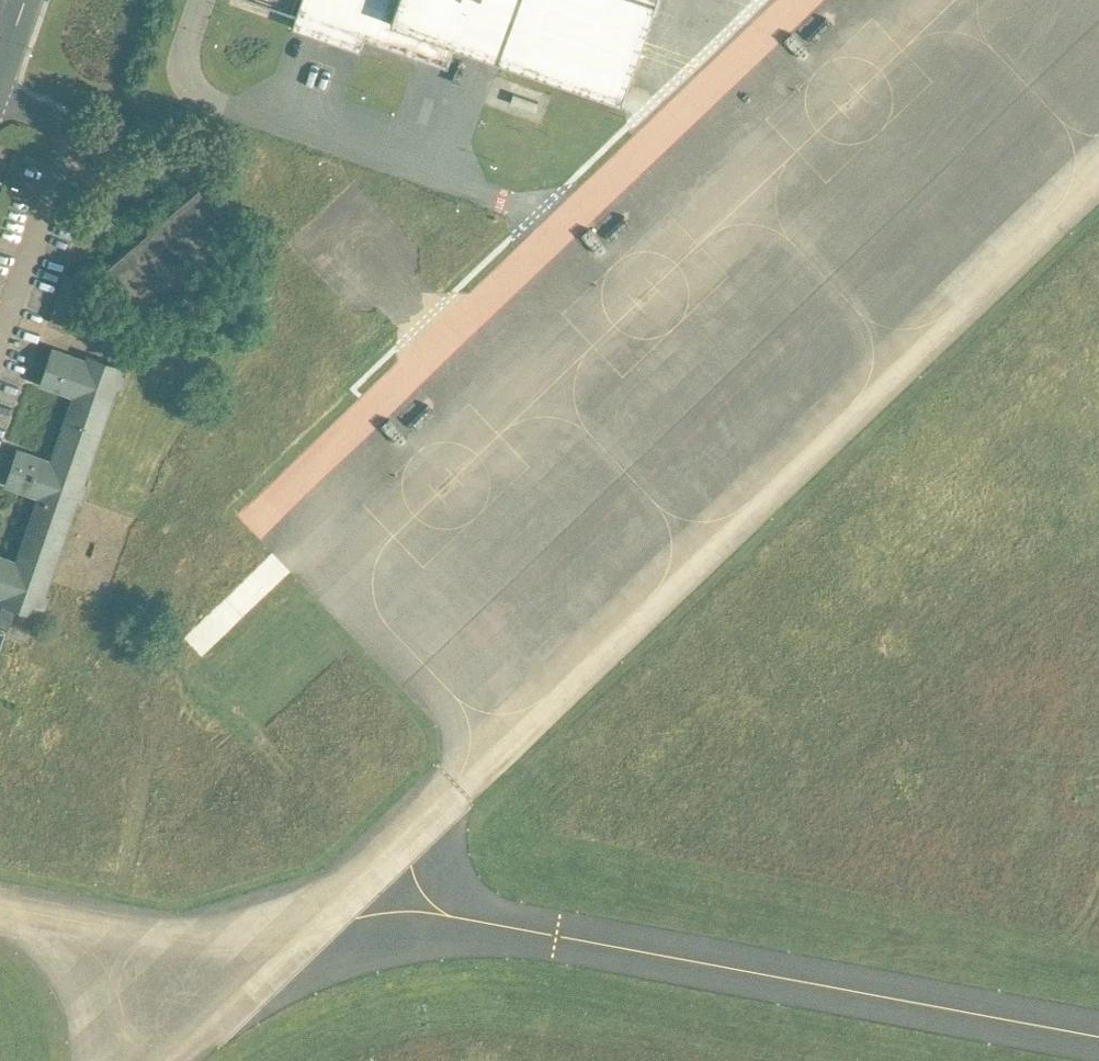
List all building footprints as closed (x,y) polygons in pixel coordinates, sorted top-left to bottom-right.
[(297,11),(290,8),(289,11),(297,13),(292,26),(294,26),(304,0),(301,0),(297,11)] [(326,37),(361,50),(366,37),(448,66),(457,40),(623,98),(657,0),(338,0),(326,37)] [(104,269),(103,270),(143,317),(239,234),(199,188),(198,188),(194,183),(188,188),(192,193),(111,263),(108,259),(101,265),(104,269)] [(50,321),(71,329),(87,282),(66,275),(50,321)] [(124,366),(89,354),(87,360),(53,348),(41,383),(75,394),(52,461),(18,449),(6,483),(40,495),(17,561),(0,555),(0,594),(5,596),(3,602),(16,606),(38,613),(40,607),(45,608),(50,595),(45,593),(78,498),(83,500),(89,483),(84,481),(117,386),(122,388),(126,375),(122,373),(124,366)] [(8,626),(0,623),(0,651),(8,626)]
